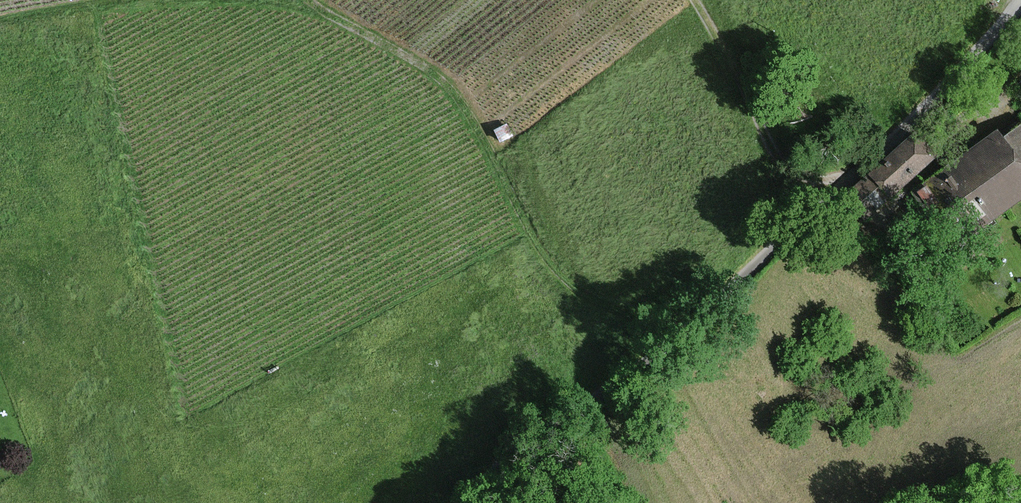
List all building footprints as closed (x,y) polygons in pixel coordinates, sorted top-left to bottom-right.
[(996,132),(915,192),(955,246),(1020,198),(1020,128),(1003,141),(996,132)] [(935,155),(916,134),(849,194),(867,215),(935,155)]
